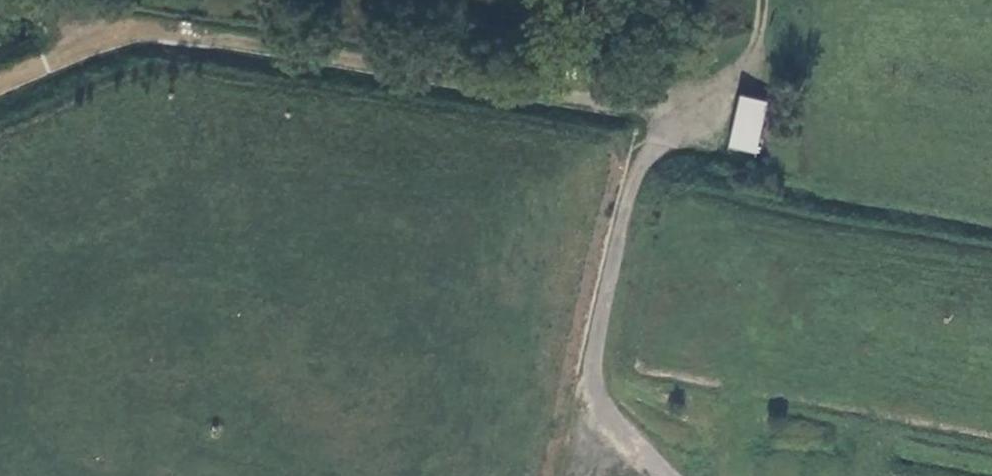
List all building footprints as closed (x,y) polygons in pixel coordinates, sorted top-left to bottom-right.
[(739,95),(726,148),(756,155),(768,102),(739,95)]
